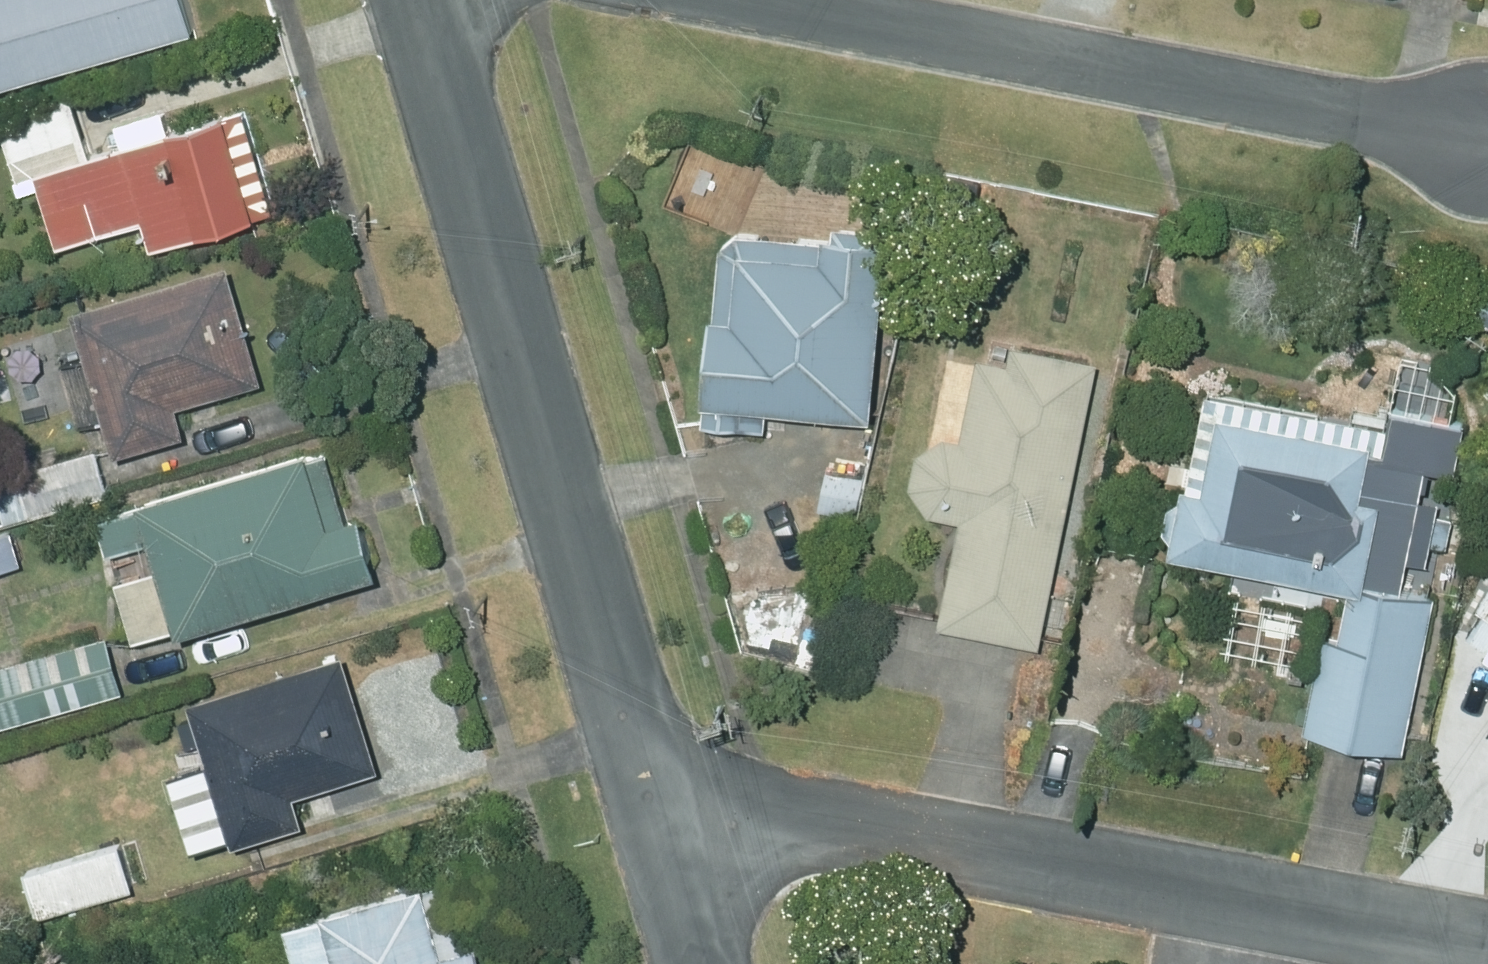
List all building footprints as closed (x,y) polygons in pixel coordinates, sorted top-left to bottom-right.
[(220,31),(211,0),(0,0),(0,92),(220,31)] [(85,99),(11,120),(28,183),(50,177),(61,210),(83,203),(94,241),(157,223),(165,248),(273,219),(244,120),(101,159),(85,99)] [(711,239),(693,430),(757,435),(758,418),(859,426),(875,254),(863,253),(865,238),(824,235),(822,250),(711,239)] [(244,267),(92,311),(133,456),(202,436),(193,407),(277,383),(244,267)] [(1487,328),(1487,293),(1458,287),(1451,321),(1487,328)] [(911,460),(904,491),(922,518),(956,525),(934,632),(1029,651),(1087,368),(1005,351),(1001,369),(972,364),(954,448),(935,444),(911,460)] [(1316,642),(1296,738),(1396,757),(1425,603),(1392,597),(1417,474),(1445,478),(1454,430),(1383,416),(1375,455),(1205,425),(1191,499),(1169,496),(1166,513),(1159,512),(1154,541),(1161,543),(1158,563),(1340,597),(1330,644),(1316,642)] [(104,450),(3,479),(15,522),(116,493),(104,450)] [(379,520),(351,528),(330,457),(164,507),(201,637),(397,578),(379,520)] [(820,474),(814,513),(849,520),(856,480),(820,474)] [(0,539),(0,576),(32,565),(22,532),(0,539)] [(1476,665),(1487,672),(1487,580),(1468,612),(1475,617),(1460,641),(1482,655),(1476,665)] [(0,672),(0,730),(135,692),(120,638),(0,672)] [(283,791),(370,764),(332,650),(178,697),(224,841),(292,819),(283,791)] [(113,840),(16,867),(28,913),(125,886),(113,840)] [(464,940),(430,949),(411,882),(273,922),(285,963),(471,963),(464,940)]
